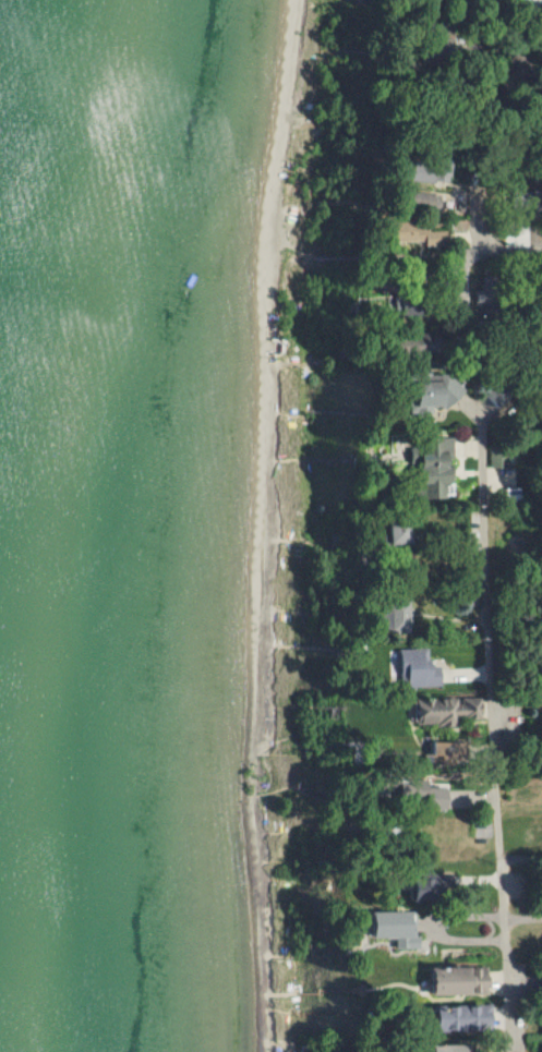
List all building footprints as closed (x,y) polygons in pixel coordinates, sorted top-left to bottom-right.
[(454,159),(450,186),(405,180),(407,158),(437,162),(438,157),(454,159)] [(443,195),(441,214),(401,207),(405,190),(443,195)] [(541,190),(541,221),(525,221),(525,214),(513,214),(514,190),(541,190)] [(448,231),(448,244),(422,245),(421,240),(378,241),(378,221),(417,220),(417,227),(425,227),(425,231),(448,231)] [(400,291),(399,263),(420,262),(421,291),(400,291)] [(534,274),(533,281),(540,281),(539,316),(515,316),(515,274),(534,274)] [(501,277),(501,303),(477,303),(477,290),(484,290),(484,277),(501,277)] [(427,295),(427,314),(395,316),(395,298),(427,295)] [(431,330),(431,359),(397,359),(396,331),(431,330)] [(457,408),(459,379),(421,376),(419,405),(457,408)] [(423,499),(451,498),(449,438),(434,439),(434,451),(422,451),(423,499)] [(411,543),(410,525),(389,526),(389,544),(411,543)] [(441,685),(440,666),(430,667),(429,648),(400,649),(401,687),(441,685)] [(481,698),(414,699),(414,725),(457,725),(457,718),(482,717),(481,698)] [(432,754),(447,755),(447,742),(433,742),(432,754)] [(427,786),(428,781),(416,780),(415,786),(400,784),(398,801),(447,807),(449,789),(427,786)] [(415,903),(439,903),(438,880),(414,880),(415,903)] [(372,913),(372,923),(369,923),(370,939),(394,938),(394,948),(419,948),(419,936),(413,936),(413,911),(372,913)] [(434,966),(433,994),(488,995),(488,967),(434,966)] [(492,1005),(439,1005),(439,1030),(492,1029),(492,1005)] [(480,1043),(434,1044),(434,1051),(480,1051),(480,1043)]
